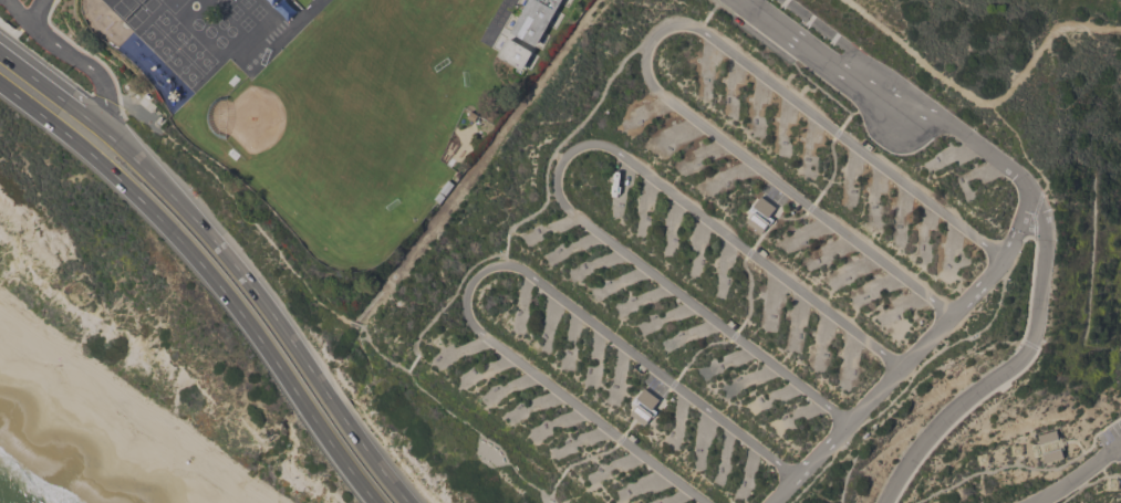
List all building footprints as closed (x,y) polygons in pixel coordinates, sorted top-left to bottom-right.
[(510,32),(529,0),(562,0),(536,46),(510,32)] [(497,56),(507,36),(532,50),(522,72),(497,56)] [(776,208),(769,217),(774,220),(769,226),(768,224),(761,233),(746,222),(752,213),(748,210),(751,206),(752,206),(760,196),(776,208)] [(630,415),(636,406),(632,402),(635,397),(636,398),(644,388),(658,400),(652,409),(657,412),(653,418),(651,417),(645,426),(630,415)] [(1058,440),(1039,444),(1037,436),(1055,430),(1058,440)] [(1062,458),(1045,463),(1042,453),(1060,449),(1062,458)]
